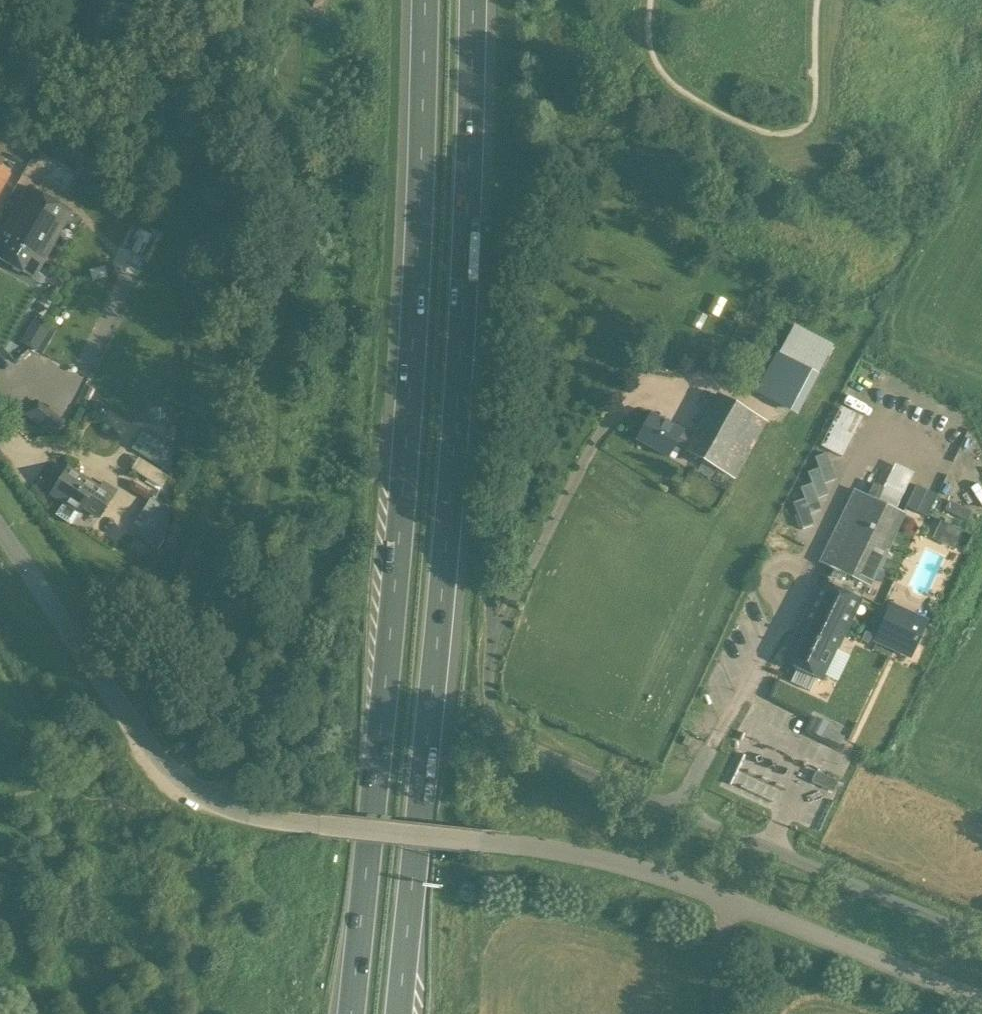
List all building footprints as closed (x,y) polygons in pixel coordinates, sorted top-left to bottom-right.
[(38,171),(48,177),(57,163),(47,157),(38,171)] [(10,176),(0,170),(0,193),(10,176)] [(34,278),(72,212),(29,187),(1,235),(0,234),(0,259),(34,278)] [(794,326),(758,393),(791,409),(811,372),(818,375),(833,346),(794,326)] [(43,337),(29,329),(21,342),(35,350),(43,337)] [(685,451),(734,478),(765,422),(715,394),(692,437),(682,431),(651,413),(636,440),(667,457),(675,444),(685,450),(685,451)] [(838,406),(820,445),(842,456),(860,416),(838,406)] [(131,448),(160,466),(163,460),(167,463),(173,453),(170,451),(172,448),(143,430),(131,448)] [(803,498),(792,502),(802,529),(813,525),(809,514),(820,510),(816,499),(827,494),(823,483),(835,479),(825,453),(814,457),(818,468),(807,472),(811,483),(799,487),(803,498)] [(69,469),(55,490),(66,497),(55,515),(70,525),(82,507),(98,518),(112,497),(69,469)] [(866,495),(855,489),(819,562),(868,587),(904,514),(874,499),(879,486),(872,483),(866,495)] [(915,485),(905,507),(927,517),(937,495),(915,485)] [(157,549),(162,541),(163,539),(168,513),(168,509),(151,498),(129,532),(157,549)] [(952,546),(959,529),(938,520),(931,538),(952,546)] [(779,537),(771,538),(773,547),(780,545),(779,537)] [(857,601),(821,583),(798,632),(801,633),(787,662),(798,667),(791,682),(811,691),(817,677),(818,677),(831,648),(834,650),(857,601)] [(876,636),(911,652),(925,623),(890,607),(876,636)] [(823,738),(827,729),(829,725),(813,717),(807,731),(823,738)] [(838,781),(816,772),(811,783),(833,792),(838,781)]
